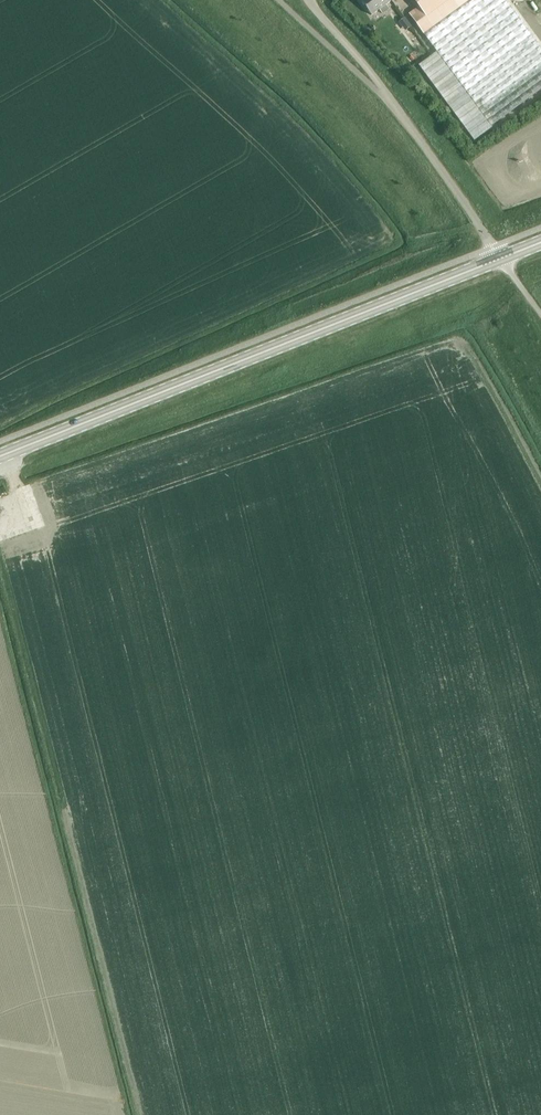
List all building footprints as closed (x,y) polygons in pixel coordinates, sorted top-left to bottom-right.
[(381,14),(388,9),(385,6),(392,0),(361,0),(360,0),(371,16),(378,10),(381,14)] [(426,17),(416,24),(491,126),(540,89),(540,48),(505,0),(414,0),(426,17)]
